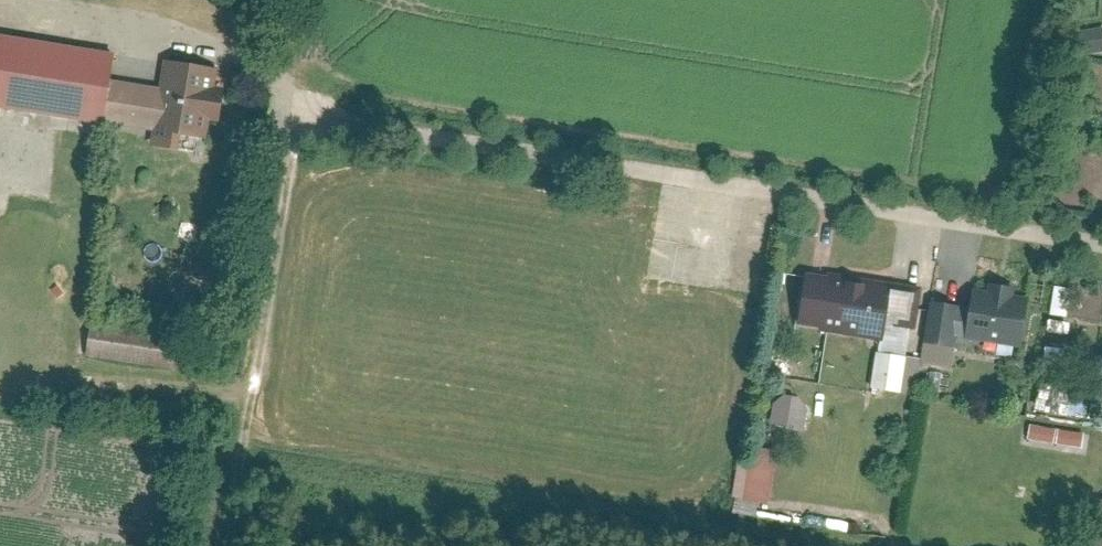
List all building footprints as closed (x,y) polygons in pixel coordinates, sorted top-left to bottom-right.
[(0,39),(0,118),(102,135),(103,131),(110,87),(115,58),(0,39)] [(213,148),(224,76),(170,68),(166,96),(159,140),(213,148)] [(166,96),(110,87),(103,131),(159,140),(166,96)] [(797,327),(879,341),(888,284),(806,270),(797,327)] [(1069,314),(1071,285),(1055,284),(1052,312),(1069,314)] [(972,289),(964,341),(1019,350),(1028,299),(1015,297),(1016,291),(990,286),(989,292),(972,289)] [(923,362),(953,365),(957,331),(965,332),(968,303),(931,298),(923,362)] [(171,337),(88,327),(84,355),(168,365),(171,337)] [(874,388),(904,388),(905,352),(875,351),(874,388)] [(907,355),(905,391),(919,391),(920,355),(907,355)] [(772,421),(804,428),(811,399),(778,392),(772,421)] [(1030,423),(1028,438),(1055,441),(1057,425),(1030,423)] [(1059,426),(1056,442),(1083,446),(1086,430),(1059,426)] [(733,495),(770,501),(779,452),(742,446),(733,495)]
